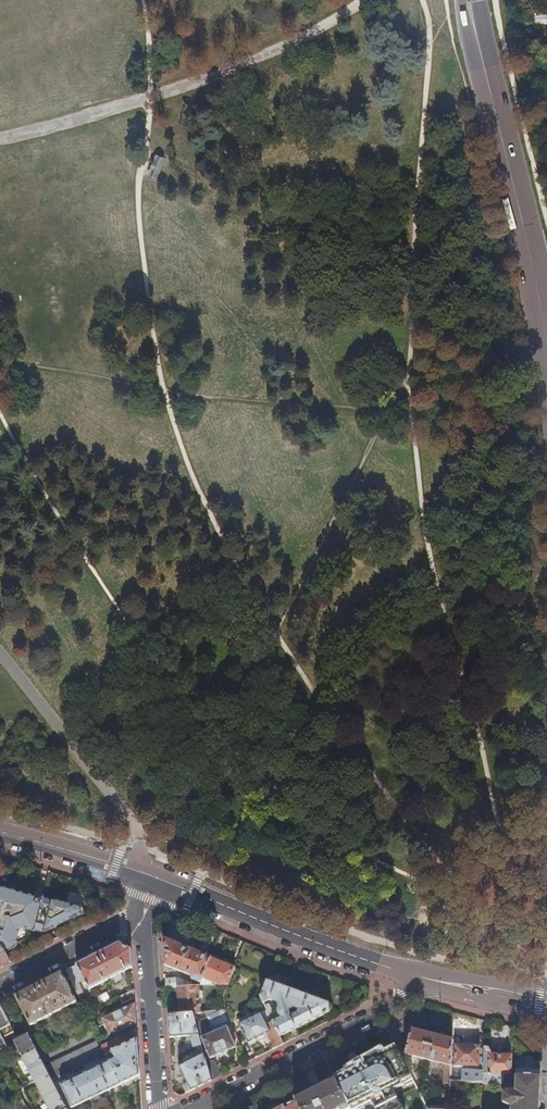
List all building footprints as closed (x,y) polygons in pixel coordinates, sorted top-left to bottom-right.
[(546,23),(546,9),(533,8),(532,22),(546,23)] [(157,179),(165,159),(157,155),(149,176),(157,179)] [(10,962),(6,953),(15,948),(20,932),(26,929),(35,931),(35,930),(43,932),(44,931),(46,932),(82,914),(82,908),(52,899),(52,900),(44,898),(44,897),(43,897),(37,895),(35,895),(35,896),(3,888),(1,888),(0,888),(0,968),(10,962)] [(203,978),(212,957),(164,937),(165,966),(193,977),(193,979),(201,983),(203,978)] [(96,956),(68,970),(77,991),(82,989),(78,979),(83,976),(89,990),(114,977),(116,982),(124,979),(121,973),(133,967),(132,950),(120,943),(96,956)] [(229,984),(236,967),(212,957),(203,978),(218,985),(229,984)] [(78,1002),(63,972),(39,985),(16,996),(31,1025),(78,1002)] [(180,979),(166,979),(167,988),(178,987),(191,987),(191,983),(180,979)] [(267,1007),(268,1011),(281,1037),(331,1012),(330,1004),(268,981),(262,997),(264,1001),(265,1003),(271,1000),(275,1002),(275,1003),(279,1005),(280,1008),(279,1011),(273,1011),(269,1004),(266,1006),(267,1007)] [(201,1013),(200,986),(191,987),(178,987),(180,1015),(193,1014),(201,1013)] [(135,999),(134,990),(120,997),(123,1003),(125,1004),(135,999)] [(98,999),(84,1005),(87,1013),(101,1006),(98,999)] [(237,1001),(225,1006),(225,1010),(230,1020),(241,1016),(237,1001)] [(265,1003),(264,1001),(258,1004),(261,1010),(267,1007),(266,1006),(265,1003)] [(137,1023),(135,1003),(102,1019),(111,1035),(137,1023)] [(1,1005),(0,1005),(0,1051),(8,1047),(4,1038),(15,1032),(1,1005)] [(213,1028),(231,1021),(230,1020),(225,1010),(206,1012),(213,1028)] [(274,1049),(285,1044),(281,1037),(268,1011),(262,1014),(262,1013),(240,1025),(249,1043),(267,1034),(274,1049)] [(198,1088),(212,1081),(196,1024),(193,1014),(180,1015),(169,1015),(170,1038),(193,1036),(192,1041),(194,1049),(198,1048),(202,1055),(180,1066),(188,1083),(184,1085),(188,1093),(198,1088)] [(229,1029),(233,1027),(231,1021),(213,1028),(215,1033),(228,1028),(229,1029)] [(212,1081),(222,1076),(217,1063),(213,1061),(212,1059),(237,1048),(229,1029),(228,1028),(215,1033),(206,1037),(205,1034),(205,1033),(201,1022),(196,1024),(212,1081)] [(406,1043),(396,1024),(388,1028),(398,1047),(400,1050),(404,1048),(406,1043)] [(452,1070),(453,1039),(412,1028),(406,1054),(445,1064),(444,1072),(452,1073),(452,1070)] [(137,1029),(103,1046),(107,1055),(112,1052),(138,1040),(137,1029)] [(37,1050),(29,1034),(18,1040),(26,1056),(37,1050)] [(26,1056),(18,1040),(16,1041),(23,1057),(26,1056)] [(138,1040),(112,1052),(115,1059),(111,1061),(62,1085),(73,1108),(122,1084),(140,1075),(140,1073),(138,1040)] [(189,1052),(194,1049),(192,1041),(188,1041),(185,1046),(186,1049),(189,1052)] [(53,1080),(104,1055),(98,1042),(48,1067),(53,1080)] [(478,1066),(479,1046),(456,1045),(455,1065),(478,1066)] [(400,1050),(398,1047),(365,1064),(358,1067),(336,1078),(336,1079),(350,1107),(370,1097),(377,1108),(405,1108),(393,1085),(413,1076),(400,1050)] [(489,1048),(485,1047),(484,1071),(483,1083),(489,1083),(489,1074),(496,1074),(495,1083),(504,1084),(505,1074),(511,1075),(512,1055),(491,1055),(491,1053),(489,1048)] [(37,1050),(26,1056),(23,1057),(33,1075),(50,1108),(67,1108),(52,1081),(37,1050)] [(541,1064),(534,1063),(518,1062),(516,1062),(515,1085),(508,1084),(508,1091),(504,1093),(503,1103),(512,1107),(512,1108),(539,1108),(540,1086),(541,1073),(541,1064)] [(483,1083),(484,1071),(463,1070),(463,1071),(452,1070),(452,1073),(452,1081),(483,1083)] [(350,1107),(336,1079),(296,1098),(296,1100),(301,1108),(349,1108),(351,1108),(350,1107)] [(25,1086),(17,1090),(21,1096),(21,1095),(27,1107),(34,1103),(25,1086)] [(296,1100),(278,1108),(301,1108),(296,1100)]
